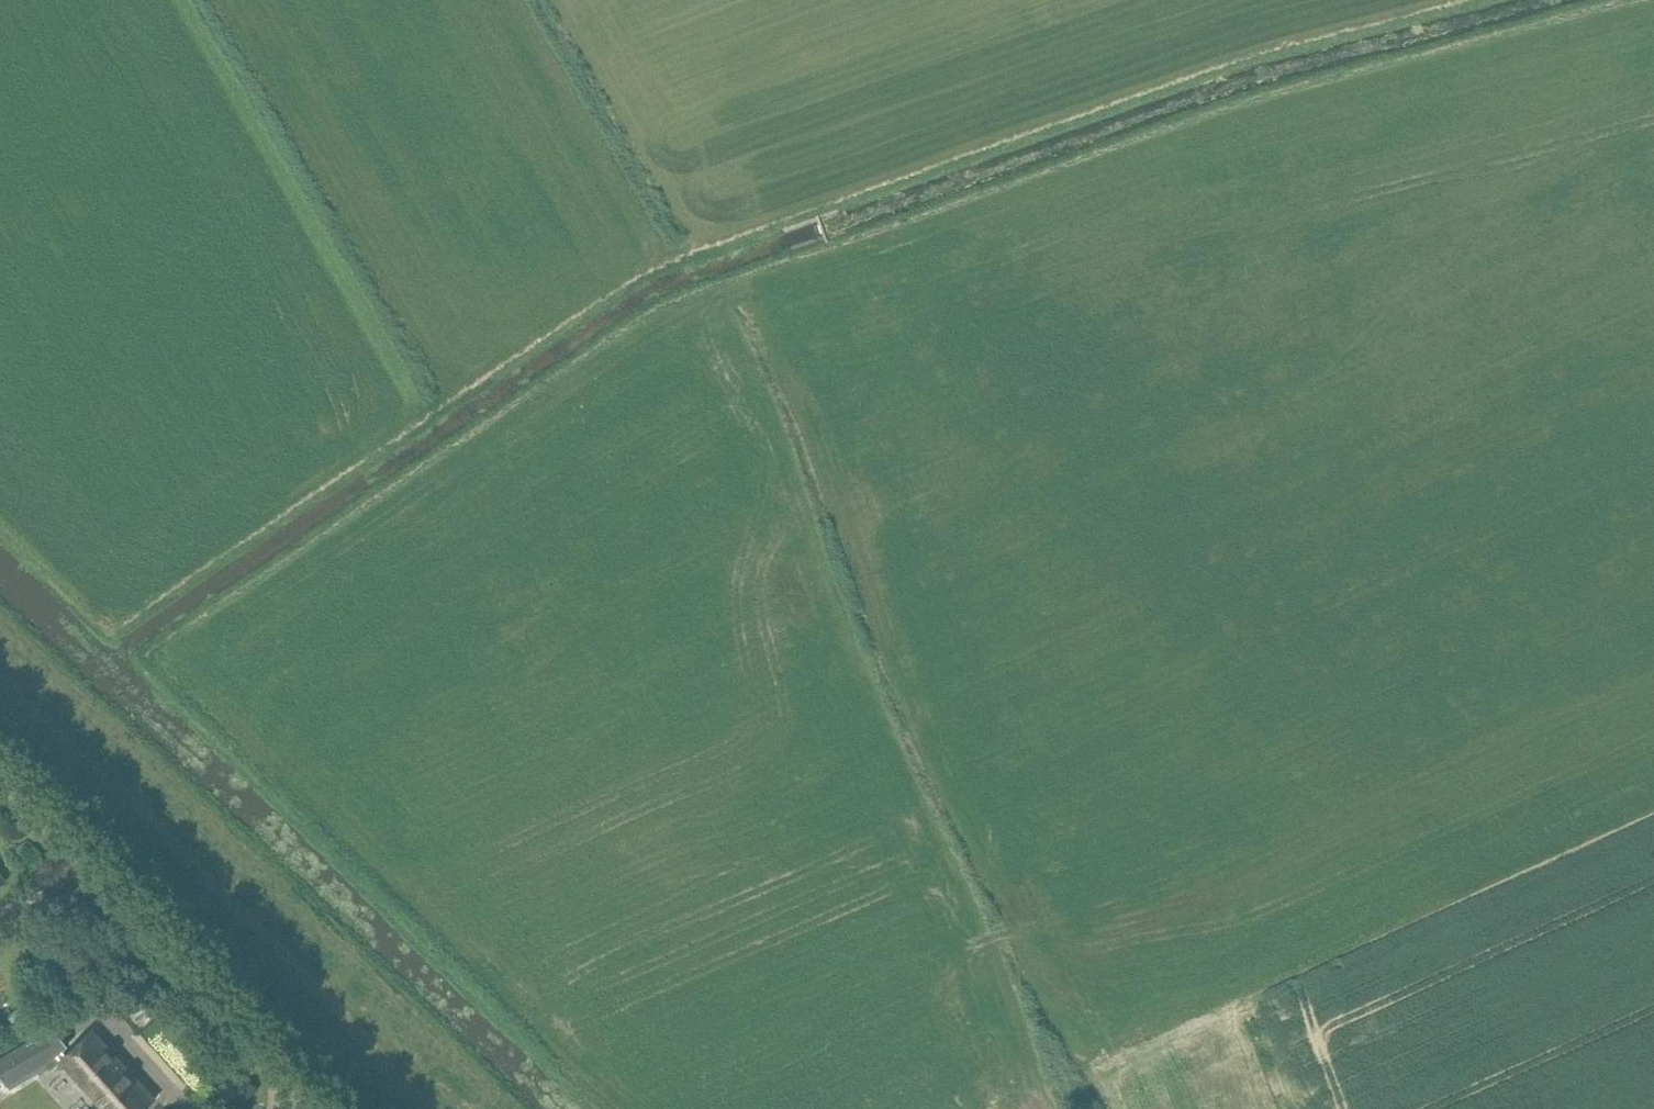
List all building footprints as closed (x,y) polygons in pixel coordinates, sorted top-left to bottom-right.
[(132,984),(113,1002),(139,1032),(159,1014),(132,984)] [(93,1029),(66,1054),(63,1050),(69,1044),(59,1025),(0,1055),(0,1069),(6,1081),(57,1055),(58,1054),(61,1058),(59,1060),(63,1064),(104,1108),(143,1108),(155,1098),(93,1029)]
